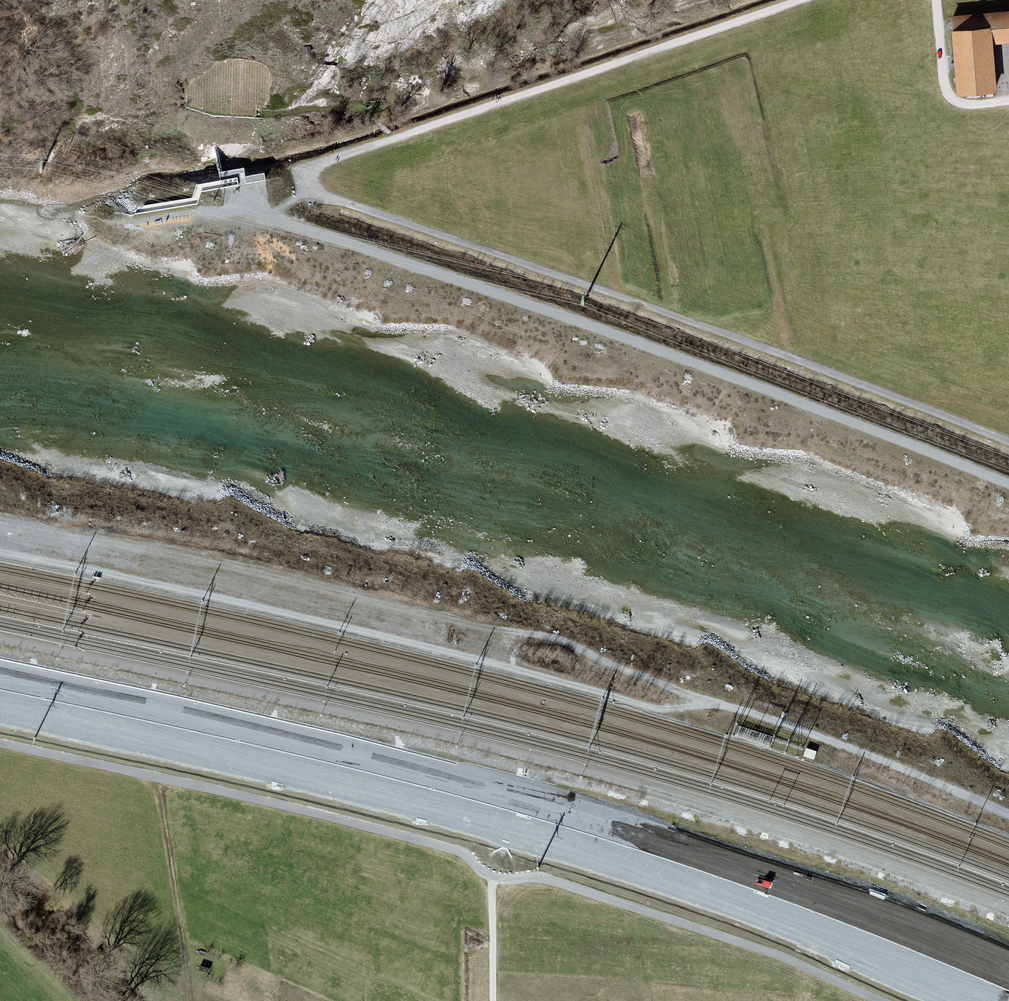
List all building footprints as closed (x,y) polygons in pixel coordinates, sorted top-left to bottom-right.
[(951,17),(957,95),(997,92),(993,46),(1008,44),(1008,12),(951,17)] [(248,183),(266,180),(265,174),(247,178),(248,183)]
